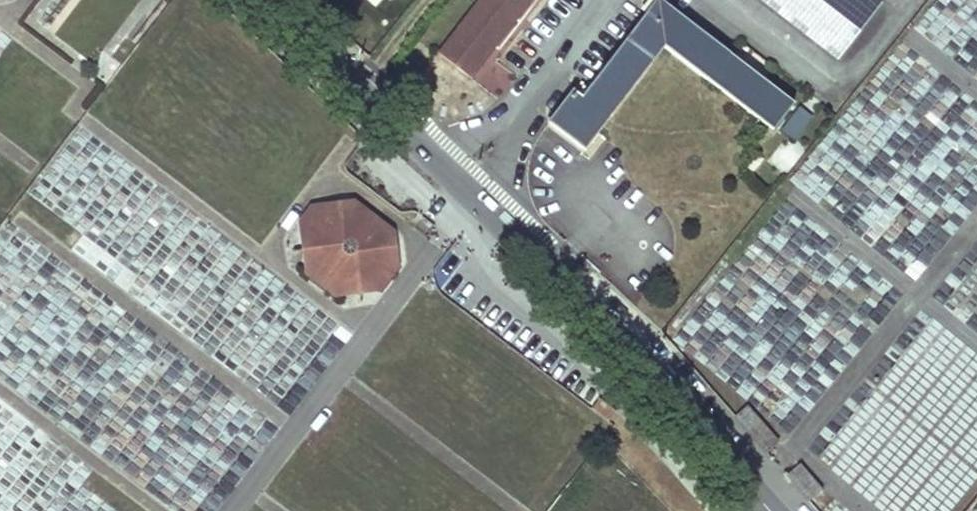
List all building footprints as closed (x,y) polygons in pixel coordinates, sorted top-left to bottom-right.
[(439,53),(470,77),(492,49),(488,46),(493,40),(497,42),(529,0),(479,0),(439,53)] [(658,0),(657,0),(582,97),(571,90),(548,121),(583,149),(663,45),(771,128),(791,102),(658,0)] [(871,0),(757,0),(835,61),(879,6),(871,0)] [(497,42),(493,40),(488,46),(492,49),(497,42)] [(735,55),(757,68),(763,58),(741,45),(735,55)] [(808,115),(797,106),(781,128),(793,137),(808,115)] [(298,313),(318,306),(157,189),(136,189),(126,193),(116,186),(101,206),(101,194),(94,197),(94,231),(84,206),(90,197),(82,177),(72,190),(71,211),(80,217),(72,227),(135,273),(123,290),(251,383),(261,383),(276,377),(263,377),(259,366),(260,328),(249,342),(216,341),(252,327),(256,329),(268,324),(268,313),(298,313)] [(297,224),(300,240),(312,238),(313,248),(317,252),(310,262),(343,288),(351,277),(355,281),(368,278),(379,263),(378,250),(390,249),(389,233),(352,203),(335,206),(336,218),(325,220),(323,208),(309,210),(297,224)] [(335,206),(323,208),(325,220),(336,218),(335,206)] [(312,238),(300,240),(304,277),(332,298),(378,290),(394,270),(390,249),(378,250),(379,263),(368,278),(355,281),(351,277),(343,288),(310,262),(317,252),(313,248),(312,238)] [(599,400),(591,410),(607,422),(615,413),(599,400)] [(743,405),(732,415),(748,432),(759,422),(743,405)] [(775,442),(759,422),(748,432),(765,452),(775,442)] [(798,463),(784,474),(806,499),(819,487),(798,463)]
